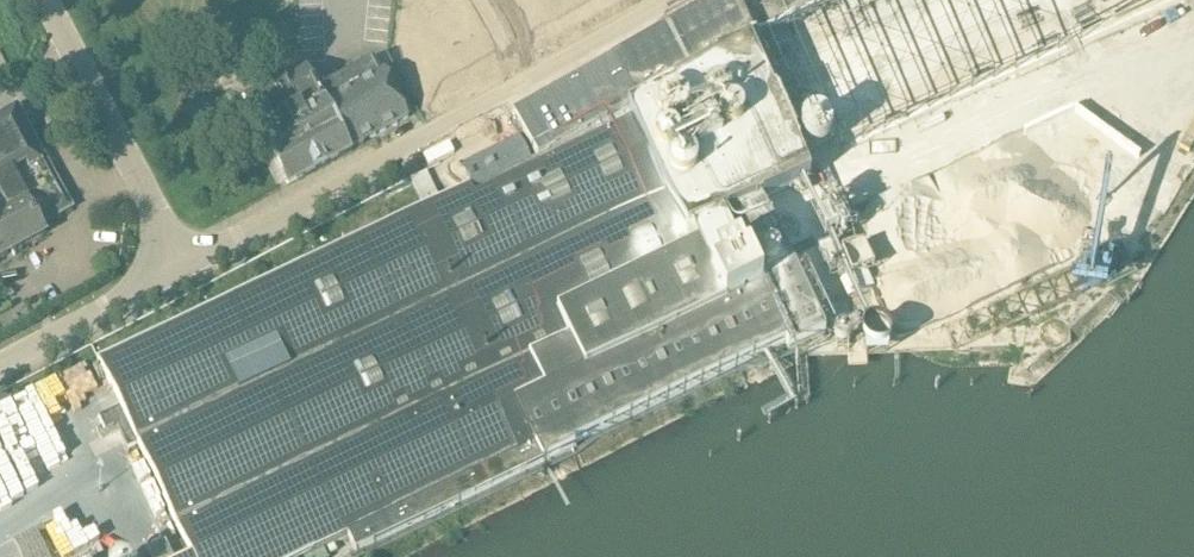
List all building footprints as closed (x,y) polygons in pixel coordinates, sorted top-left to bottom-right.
[(671,28),(612,61),(654,121),(708,94),(742,77),(829,194),(1063,91),(1054,71),(1043,76),(1026,41),(1060,26),(1049,0),(721,0),(671,28)] [(351,537),(359,554),(578,449),(576,445),(789,343),(792,349),(815,338),(829,332),(764,195),(792,181),(803,206),(829,194),(742,77),(708,94),(654,121),(612,61),(526,108),(514,114),(536,161),(532,163),(521,140),(462,167),(472,188),(99,360),(122,408),(101,418),(107,432),(129,422),(193,556),(310,556),(351,537)] [(320,96),(325,104),(352,150),(409,118),(386,78),(378,63),(320,96)] [(352,150),(325,104),(320,96),(309,75),(306,69),(282,82),(243,104),(225,71),(179,97),(201,138),(211,157),(241,140),(257,131),(266,145),(242,159),(248,169),(272,156),(288,186),(352,150)] [(0,226),(0,261),(46,235),(41,226),(71,209),(17,111),(0,121),(0,211),(6,223),(0,226)] [(846,257),(853,276),(875,268),(869,249),(846,257)] [(0,405),(0,457),(6,454),(3,447),(20,439),(32,467),(60,454),(49,432),(78,418),(72,405),(100,392),(86,364),(0,405)]
